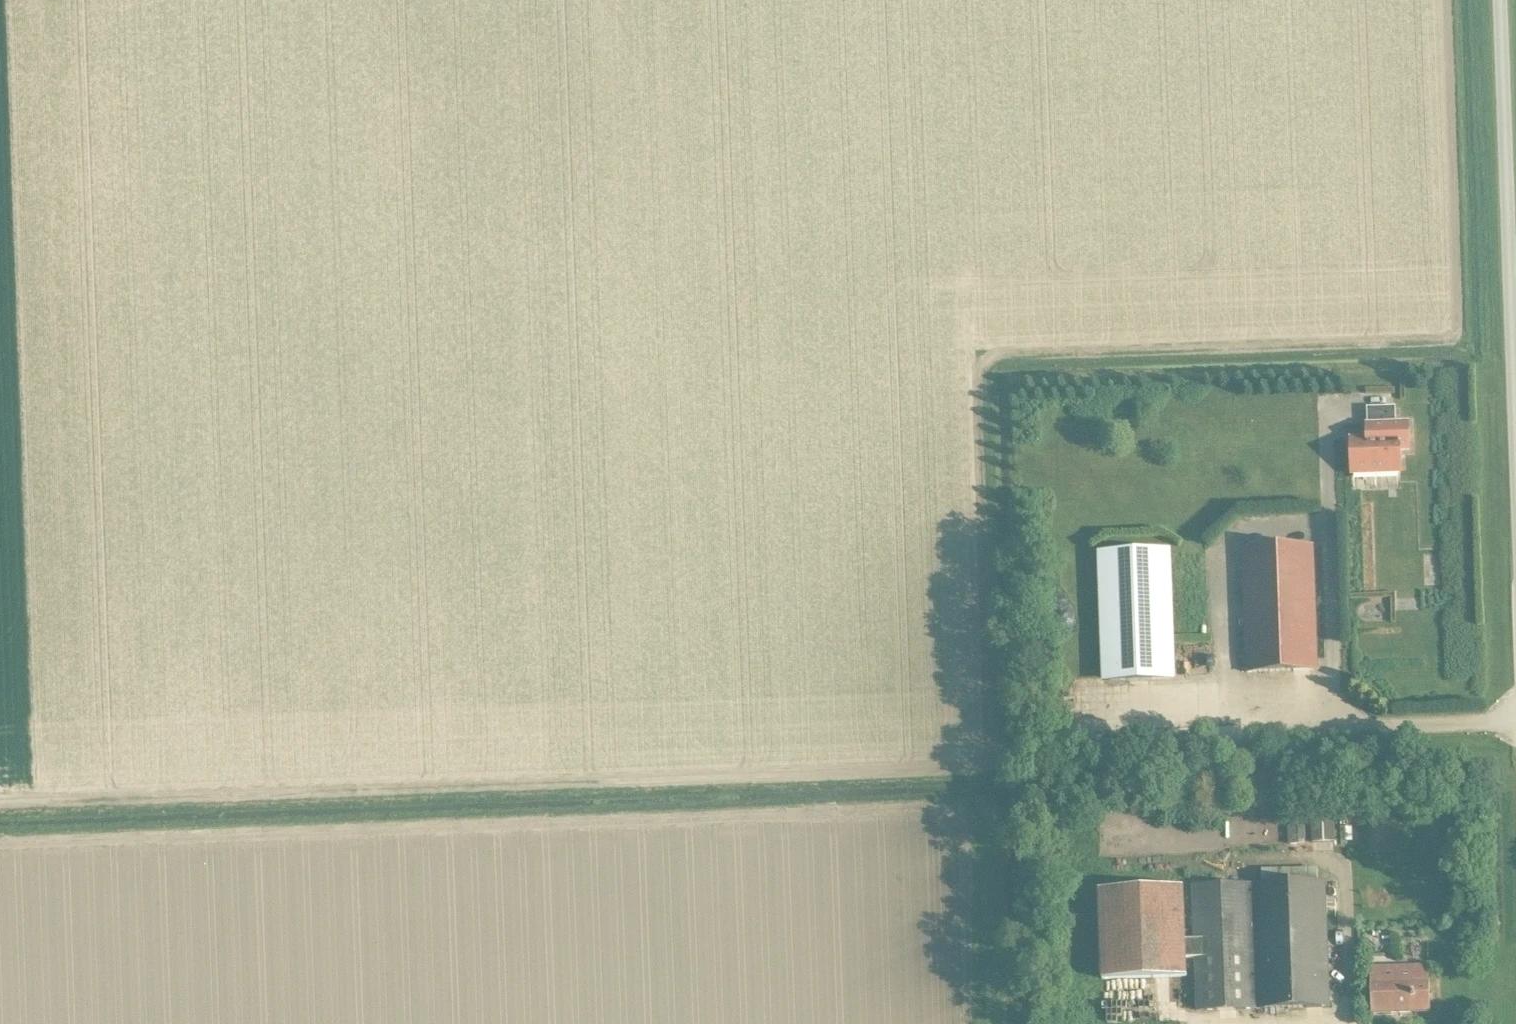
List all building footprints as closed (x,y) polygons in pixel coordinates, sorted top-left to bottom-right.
[(1398,477),(1397,453),(1408,453),(1407,424),(1395,425),(1394,407),(1360,408),(1361,437),(1345,438),(1346,479),(1398,477)] [(1314,671),(1310,547),(1239,549),(1243,674),(1314,671)] [(1099,679),(1171,676),(1167,552),(1095,554),(1099,679)] [(1309,844),(1331,843),(1330,811),(1307,812),(1309,844)] [(1251,886),(1255,1010),(1326,1007),(1322,883),(1251,886)] [(1189,888),(1191,940),(1182,941),(1182,959),(1192,959),(1194,1012),(1255,1010),(1251,886),(1189,888)] [(1096,891),(1099,980),(1183,977),(1182,959),(1182,941),(1180,888),(1096,891)] [(1369,1014),(1426,1012),(1425,967),(1367,969),(1369,1014)]
